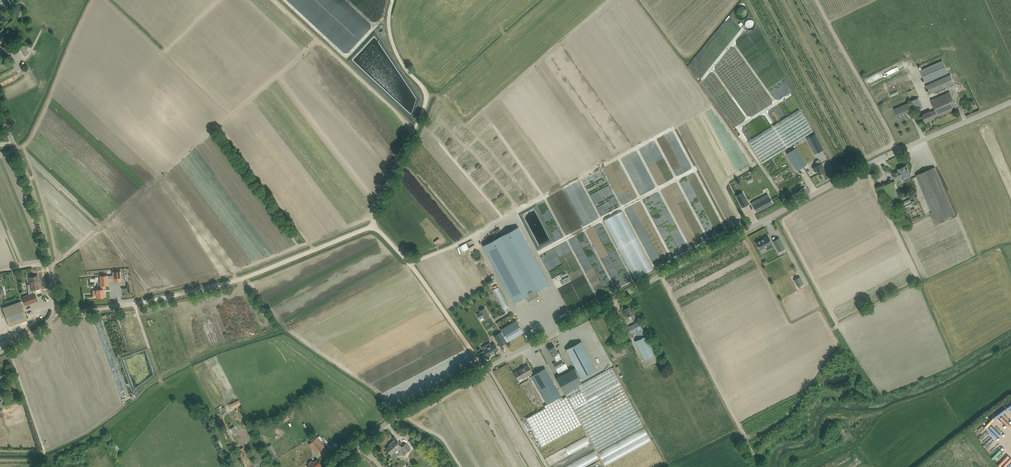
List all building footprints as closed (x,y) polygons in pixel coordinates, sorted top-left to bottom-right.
[(6,55),(15,50),(10,42),(1,47),(6,55)] [(920,70),(925,83),(948,73),(942,60),(920,70)] [(926,85),(930,94),(954,83),(950,74),(926,85)] [(957,109),(950,92),(931,100),(935,110),(931,111),(922,115),(926,122),(934,119),(934,118),(938,116),(938,117),(957,109)] [(919,98),(911,101),(913,107),(915,111),(923,108),(921,103),(919,98)] [(896,108),(894,109),(897,114),(899,118),(906,115),(902,106),(898,107),(896,108)] [(813,131),(799,110),(749,141),(762,163),(813,131)] [(815,134),(806,138),(810,144),(813,143),(816,149),(821,146),(815,134)] [(787,153),(795,166),(797,170),(807,165),(804,160),(796,148),(791,151),(787,153)] [(815,172),(817,171),(819,174),(824,171),(823,168),(824,167),(821,163),(821,164),(819,160),(816,161),(818,165),(815,167),(813,168),(815,172)] [(903,179),(904,179),(905,182),(912,179),(910,176),(908,169),(908,168),(907,168),(906,166),(898,169),(899,171),(896,172),(893,173),(896,181),(902,178),(903,179)] [(916,175),(918,180),(937,222),(955,215),(937,172),(935,167),(916,175)] [(757,180),(755,176),(746,181),(748,183),(741,187),(749,200),(771,186),(764,175),(757,180)] [(743,193),(737,196),(743,207),(749,204),(743,193)] [(757,212),(773,203),(769,196),(763,200),(762,197),(752,202),(757,212)] [(914,204),(911,198),(902,202),(905,208),(914,204)] [(625,212),(607,220),(635,280),(656,270),(638,232),(635,234),(625,212)] [(519,227),(483,246),(514,303),(525,297),(528,301),(533,299),(532,298),(534,297),(535,298),(539,295),(537,291),(549,284),(519,227)] [(760,250),(772,244),(768,235),(763,238),(763,239),(756,242),(760,250)] [(785,248),(779,238),(773,241),(779,251),(785,248)] [(121,271),(112,272),(113,282),(122,281),(121,271)] [(100,286),(101,289),(96,290),(96,292),(93,292),(93,298),(96,297),(104,297),(103,291),(104,291),(104,285),(108,285),(107,275),(99,276),(100,286)] [(37,276),(32,277),(29,277),(30,284),(27,284),(28,290),(28,295),(22,297),(25,304),(36,300),(34,293),(33,293),(33,289),(39,288),(39,282),(38,283),(37,276)] [(794,280),(798,287),(804,284),(800,276),(794,280)] [(504,310),(510,307),(501,288),(495,291),(504,310)] [(2,308),(9,326),(27,320),(21,301),(2,308)] [(633,319),(636,317),(630,306),(624,309),(628,316),(631,315),(633,319)] [(480,312),(477,314),(478,316),(482,314),(485,319),(490,316),(485,308),(480,311),(480,312)] [(26,331),(38,327),(35,320),(24,324),(26,331)] [(498,333),(494,336),(500,346),(521,334),(523,333),(516,320),(501,329),(502,331),(501,332),(498,333)] [(638,322),(627,327),(630,334),(634,332),(642,328),(641,326),(638,322)] [(130,354),(123,334),(117,337),(118,341),(113,342),(113,344),(116,343),(121,357),(130,354)] [(645,360),(655,355),(654,351),(646,336),(638,340),(635,341),(645,360)] [(581,378),(597,370),(582,341),(566,350),(581,378)] [(482,347),(487,356),(498,349),(494,343),(487,348),(485,345),(482,347)] [(552,356),(553,355),(557,362),(553,363),(558,373),(568,368),(565,363),(564,364),(562,359),(563,359),(561,354),(559,355),(554,346),(549,349),(552,356)] [(17,362),(22,361),(20,351),(14,353),(17,362)] [(600,357),(603,368),(611,366),(608,355),(600,357)] [(514,372),(518,380),(525,376),(527,378),(531,376),(547,404),(544,405),(545,408),(526,418),(541,447),(582,424),(583,424),(598,452),(644,427),(611,368),(565,393),(567,396),(561,399),(559,397),(561,396),(545,368),(534,374),(528,364),(521,368),(521,369),(514,373),(514,372)] [(564,392),(582,382),(574,368),(556,377),(564,392)] [(50,409),(59,441),(65,439),(56,408),(50,409)] [(998,414),(1002,420),(1004,419),(1003,417),(1010,412),(1008,408),(998,414)] [(34,410),(45,445),(50,444),(40,409),(34,410)] [(987,423),(990,427),(991,426),(995,431),(1001,427),(1005,432),(1007,430),(998,416),(987,423)] [(984,426),(980,430),(984,434),(988,431),(984,426)] [(991,427),(989,429),(996,438),(999,436),(991,427)] [(309,444),(314,449),(317,453),(322,449),(325,446),(318,437),(315,440),(309,444)] [(985,446),(995,440),(994,437),(983,443),(985,446)] [(411,449),(409,447),(406,443),(402,447),(395,439),(391,443),(392,444),(386,449),(389,452),(392,455),(398,449),(404,455),(411,449)] [(274,446),(268,448),(274,460),(279,457),(274,446)] [(995,458),(1005,450),(1003,448),(993,456),(995,458)] [(602,462),(598,452),(565,466),(590,466),(602,462)]
